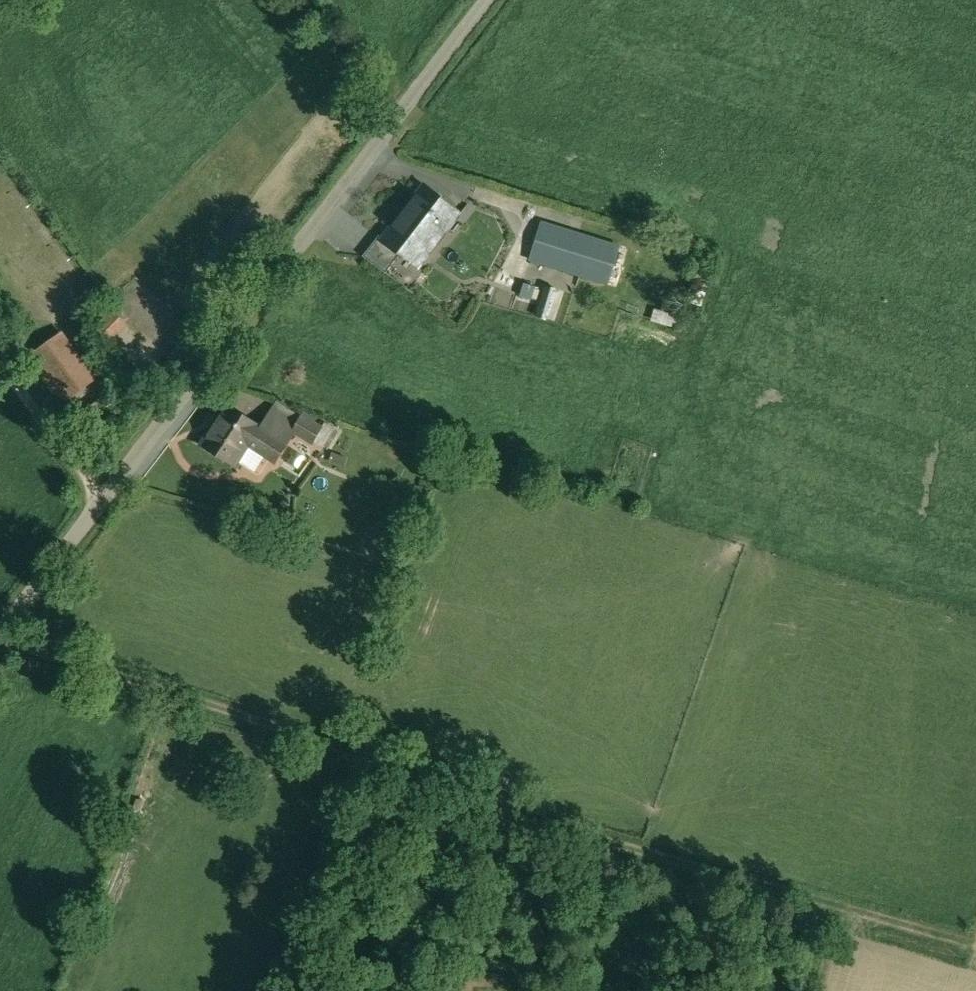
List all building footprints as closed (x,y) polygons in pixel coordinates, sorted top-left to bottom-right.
[(427,187),(403,217),(401,216),(383,238),(382,237),(381,238),(401,253),(404,248),(418,259),(444,224),(449,228),(461,213),(427,187)] [(572,231),(542,222),(530,260),(560,269),(572,231)] [(638,252),(572,231),(560,269),(626,290),(638,252)] [(401,253),(381,238),(382,237),(380,235),(363,256),(386,273),(401,253)] [(544,288),(536,315),(552,320),(561,294),(544,288)] [(110,313),(95,331),(107,340),(121,323),(110,313)] [(57,327),(22,351),(57,402),(92,379),(57,327)] [(260,426),(227,405),(202,444),(235,465),(249,443),(276,461),(287,444),(286,443),(294,430),(293,429),(300,418),(276,403),(260,426)] [(321,428),(302,416),(300,419),(300,418),(293,429),(294,430),(313,442),(321,428)] [(322,428),(321,428),(313,442),(323,447),(325,444),(334,429),(325,423),(322,428)] [(334,429),(325,444),(329,446),(338,431),(334,429)]
